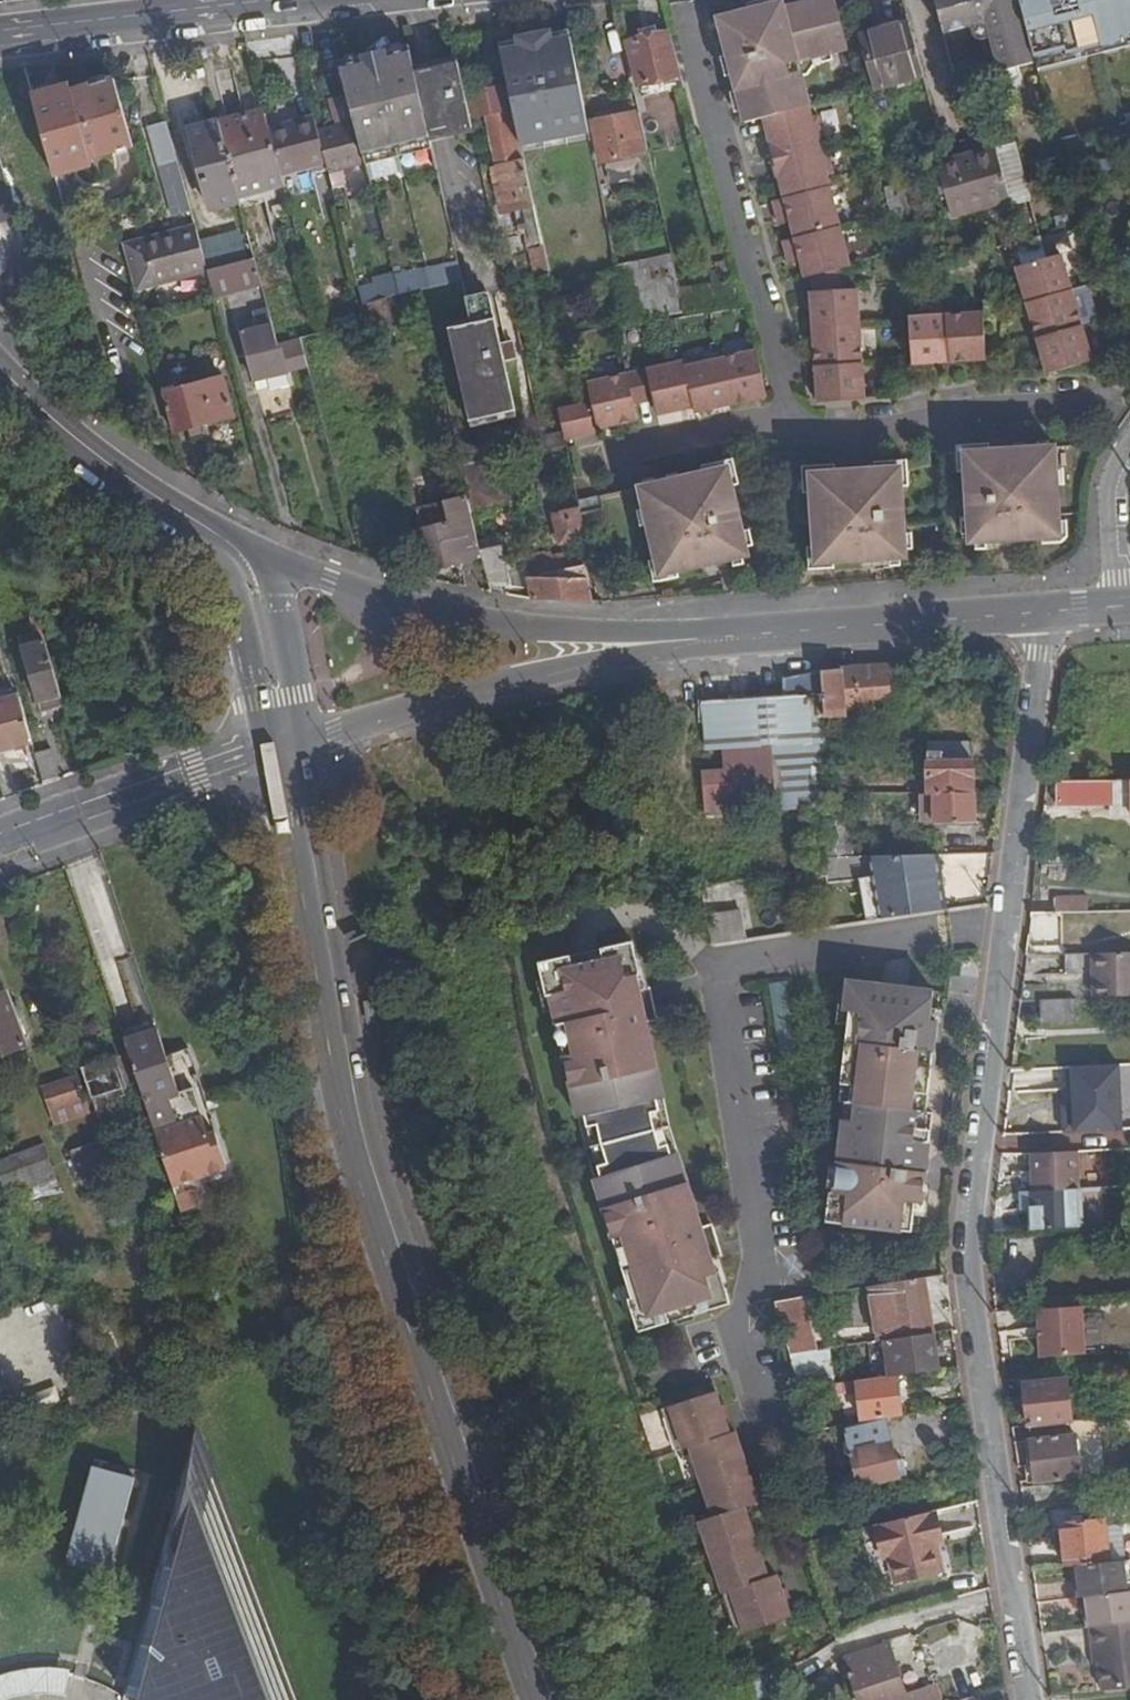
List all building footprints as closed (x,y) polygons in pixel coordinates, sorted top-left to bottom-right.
[(848,47),(837,0),(813,0),(783,7),(782,1),(718,18),(741,122),(762,118),(771,156),(769,156),(773,175),(777,174),(782,196),(771,199),(775,219),(787,216),(789,223),(792,238),(781,240),(785,258),(797,256),(799,264),(803,280),(809,278),(813,295),(809,294),(817,405),(865,402),(857,291),(847,291),(843,271),(850,268),(827,173),(835,171),(820,115),(811,117),(797,60),(848,47)] [(952,76),(992,66),(996,65),(999,72),(1035,62),(1018,0),(933,0),(952,76)] [(1035,62),(1129,39),(1129,0),(1018,0),(1035,62)] [(871,89),(922,74),(906,14),(855,29),(871,89)] [(548,32),(550,40),(569,36),(568,28),(548,32)] [(639,82),(682,72),(671,30),(629,40),(639,82)] [(518,46),(498,50),(506,86),(519,143),(588,130),(569,36),(550,40),(548,32),(516,37),(516,38),(518,46)] [(498,50),(518,46),(516,38),(497,42),(498,50)] [(410,52),(339,65),(353,119),(362,156),(363,162),(368,181),(399,173),(393,149),(430,141),(429,135),(414,71),(410,52)] [(429,67),(414,71),(429,135),(445,132),(472,125),(470,119),(465,95),(457,60),(429,67)] [(976,92),(998,88),(992,66),(952,76),(976,92)] [(69,91),(32,101),(51,168),(88,157),(130,145),(112,79),(69,91)] [(67,83),(30,93),(32,101),(69,91),(67,83)] [(537,264),(545,262),(519,143),(506,86),(465,95),(470,119),(488,115),(495,151),(503,187),(499,187),(504,213),(519,211),(523,235),(530,234),(537,264)] [(631,111),(592,119),(601,161),(614,158),(641,152),(631,111)] [(279,174),(324,161),(315,130),(312,116),(268,128),(279,174)] [(353,119),(315,130),(324,161),(327,172),(363,162),(362,156),(353,119)] [(159,164),(175,160),(164,121),(148,126),(159,164)] [(266,123),(221,136),(238,200),(241,212),(286,199),(279,174),(268,128),(266,123)] [(204,209),(217,206),(238,200),(221,136),(190,143),(205,203),(203,203),(204,209)] [(952,213),(1029,192),(1014,141),(1001,144),(1003,152),(970,162),(968,153),(938,162),(952,213)] [(495,188),(499,187),(503,187),(495,151),(487,153),(495,188)] [(646,174),(641,152),(614,158),(619,179),(646,174)] [(90,167),(88,157),(51,168),(53,178),(90,167)] [(777,226),(789,223),(787,216),(775,219),(777,226)] [(190,276),(189,271),(179,241),(176,231),(140,241),(155,286),(190,276)] [(189,271),(204,266),(197,242),(196,236),(179,241),(189,271)] [(218,236),(197,242),(204,266),(205,269),(224,265),(218,236)] [(1042,236),(1018,242),(1025,266),(1048,259),(1042,236)] [(1025,266),(1016,269),(1046,375),(1091,361),(1061,255),(1048,259),(1025,266)] [(788,267),(799,264),(797,256),(785,258),(788,267)] [(212,297),(260,284),(253,257),(224,265),(205,269),(212,297)] [(457,260),(391,277),(397,296),(418,291),(461,280),(457,260)] [(712,263),(713,279),(732,276),(729,260),(712,263)] [(545,262),(537,264),(540,281),(549,279),(545,262)] [(635,262),(615,266),(621,299),(626,324),(683,314),(676,285),(672,265),(637,272),(635,262)] [(713,279),(676,285),(683,314),(740,306),(732,276),(713,279)] [(514,409),(506,377),(484,381),(466,302),(461,280),(418,291),(450,424),(514,409)] [(489,296),(466,302),(484,381),(506,377),(502,360),(515,357),(511,341),(500,343),(489,296)] [(284,373),(276,344),(267,310),(249,315),(252,325),(236,329),(251,382),(262,379),(265,389),(287,383),(284,373)] [(986,313),(913,321),(917,367),(990,360),(986,313)] [(284,373),(306,367),(298,338),(276,344),(284,373)] [(626,372),(586,380),(590,397),(557,409),(564,439),(598,431),(597,427),(637,419),(634,404),(654,400),(658,416),(692,408),(694,413),(766,398),(756,350),(684,366),(683,360),(680,360),(687,392),(633,402),(626,372)] [(680,360),(626,372),(633,402),(687,392),(680,360)] [(224,376),(162,392),(173,431),(235,414),(224,376)] [(1055,446),(946,452),(950,543),(995,541),(994,535),(1015,534),(1015,540),(1061,536),(1055,446)] [(499,457),(460,466),(467,493),(472,515),(512,505),(503,461),(499,457)] [(729,466),(639,486),(660,573),(706,563),(705,559),(723,555),(724,559),(749,554),(729,466)] [(901,467),(795,474),(797,500),(812,498),(816,564),(863,562),(863,557),(882,555),(883,560),(906,559),(901,467)] [(446,521),(420,528),(430,567),(482,555),(481,551),(472,515),(467,493),(441,501),(446,521)] [(600,495),(578,500),(579,506),(582,516),(605,511),(600,495)] [(559,539),(585,533),(582,516),(579,506),(552,511),(559,539)] [(504,544),(481,551),(482,555),(488,579),(510,582),(511,582),(509,572),(504,544)] [(561,552),(563,566),(584,562),(580,548),(561,552)] [(548,550),(524,556),(527,569),(528,574),(539,573),(553,570),(549,555),(548,550)] [(561,552),(549,555),(553,570),(563,566),(561,552)] [(531,589),(533,598),(592,603),(584,562),(563,566),(553,570),(539,573),(540,580),(529,579),(531,589)] [(510,585),(531,589),(529,579),(528,574),(527,569),(509,572),(511,582),(510,582),(510,585)] [(47,643),(24,649),(41,709),(63,703),(47,643)] [(852,711),(898,706),(894,665),(820,671),(822,721),(853,719),(852,711)] [(822,721),(820,671),(781,674),(782,691),(700,697),(704,744),(723,743),(725,766),(700,768),(704,810),(822,801),(823,735),(822,721)] [(32,740),(20,697),(0,703),(0,747),(32,740)] [(934,739),(933,754),(977,754),(977,739),(934,739)] [(51,748),(36,753),(44,783),(60,778),(51,748)] [(933,754),(932,789),(976,790),(977,754),(933,754)] [(1129,812),(1129,778),(1065,779),(1065,800),(1118,799),(1118,813),(1129,812)] [(975,821),(976,790),(932,789),(926,789),(926,816),(939,816),(938,820),(975,821)] [(854,809),(825,809),(826,819),(827,851),(855,851),(854,809)] [(946,910),(940,850),(874,851),(877,877),(880,919),(946,910)] [(877,877),(864,878),(867,921),(880,919),(877,877)] [(1060,896),(1060,912),(1092,911),(1091,895),(1060,896)] [(741,911),(708,916),(713,945),(746,939),(741,911)] [(1041,923),(1041,912),(1032,912),(1031,922),(1041,923)] [(571,954),(539,961),(543,977),(547,995),(551,994),(554,1009),(558,1024),(568,1022),(575,1052),(565,1054),(579,1116),(586,1115),(588,1126),(598,1123),(603,1143),(608,1160),(598,1163),(601,1174),(594,1176),(612,1236),(622,1233),(631,1263),(621,1266),(625,1282),(629,1296),(625,1297),(630,1314),(635,1330),(666,1321),(665,1316),(663,1310),(692,1301),(694,1308),(696,1312),(727,1303),(722,1287),(718,1271),(714,1271),(710,1258),(705,1243),(715,1240),(710,1223),(701,1226),(691,1229),(684,1201),(693,1198),(679,1151),(672,1153),(669,1142),(660,1144),(656,1127),(652,1111),(660,1109),(658,1097),(664,1096),(654,1048),(644,1050),(638,1022),(647,1020),(657,1018),(653,1000),(643,1002),(640,987),(637,974),(641,973),(640,972),(637,955),(633,939),(601,947),(602,951),(604,958),(574,965),(572,958),(571,954)] [(602,951),(572,958),(574,965),(604,958),(602,951)] [(1066,954),(1065,975),(1094,974),(1094,996),(1129,995),(1129,953),(1066,954)] [(642,954),(637,955),(640,972),(646,971),(642,954)] [(545,1010),(554,1009),(551,994),(547,995),(543,977),(538,979),(545,1010)] [(789,983),(772,985),(782,1057),(800,1054),(789,983)] [(936,994),(850,983),(849,997),(847,1013),(852,1014),(850,1028),(843,1087),(854,1088),(852,1105),(859,1106),(856,1124),(845,1122),(838,1181),(837,1196),(830,1194),(828,1211),(827,1224),(864,1229),(864,1222),(892,1225),(891,1232),(912,1235),(916,1205),(923,1206),(932,1132),(926,1132),(921,1131),(923,1114),(917,1113),(919,1096),(925,1096),(929,1097),(940,1024),(933,1022),(936,994)] [(650,984),(640,987),(643,1002),(653,1000),(650,984)] [(943,994),(936,994),(933,1022),(940,1024),(943,994)] [(0,998),(0,1057),(27,1047),(8,995),(0,998)] [(847,1013),(849,997),(843,996),(839,1027),(850,1028),(852,1014),(847,1013)] [(1077,1018),(1077,997),(1041,998),(1043,1019),(1077,1018)] [(647,1020),(638,1022),(644,1050),(654,1048),(647,1020)] [(568,1022),(558,1024),(565,1054),(575,1052),(568,1022)] [(174,1187),(230,1169),(191,1049),(170,1054),(163,1034),(127,1046),(144,1098),(153,1124),(174,1187)] [(136,1129),(153,1124),(144,1098),(128,1104),(124,1095),(129,1094),(116,1058),(84,1067),(105,1132),(134,1121),(136,1129)] [(1117,1065),(1060,1068),(1063,1128),(1121,1124),(1117,1065)] [(53,1109),(87,1099),(80,1079),(47,1091),(53,1109)] [(854,1088),(843,1087),(841,1104),(847,1105),(852,1105),(854,1088)] [(852,1105),(847,1105),(845,1122),(856,1124),(859,1106),(852,1105)] [(664,1125),(660,1109),(652,1111),(656,1127),(660,1144),(669,1142),(664,1125)] [(592,1145),(598,1163),(608,1160),(603,1143),(598,1123),(588,1126),(592,1145)] [(79,1170),(108,1160),(101,1138),(72,1147),(79,1170)] [(1079,1188),(1077,1151),(1030,1152),(1032,1192),(1079,1188)] [(49,1152),(15,1164),(24,1186),(28,1197),(60,1185),(49,1152)] [(0,1158),(0,1194),(24,1186),(15,1164),(12,1154),(0,1158)] [(821,1210),(828,1211),(830,1194),(837,1196),(838,1181),(825,1179),(821,1210)] [(1028,1192),(1030,1229),(1080,1226),(1079,1188),(1032,1192),(1028,1192)] [(193,1192),(177,1197),(182,1213),(199,1208),(193,1192)] [(701,1226),(693,1198),(684,1201),(691,1229),(701,1226)] [(916,1205),(912,1235),(919,1235),(923,1206),(916,1205)] [(864,1222),(864,1229),(891,1232),(892,1225),(864,1222)] [(622,1233),(612,1236),(621,1266),(631,1263),(622,1233)] [(715,1240),(705,1243),(710,1258),(720,1255),(715,1240)] [(723,1269),(718,1271),(722,1287),(728,1286),(723,1269)] [(926,1335),(917,1281),(891,1285),(871,1289),(880,1344),(889,1342),(900,1340),(926,1335)] [(625,1316),(630,1314),(625,1297),(629,1296),(625,1282),(616,1285),(625,1316)] [(692,1301),(663,1310),(665,1316),(694,1308),(692,1301)] [(802,1303),(776,1312),(787,1347),(792,1362),(803,1360),(814,1357),(802,1303)] [(1083,1304),(1038,1307),(1042,1354),(1086,1352),(1083,1304)] [(889,1342),(894,1377),(935,1369),(933,1356),(938,1356),(934,1333),(926,1335),(900,1340),(889,1342)] [(805,1370),(803,1360),(792,1362),(796,1373),(805,1370)] [(1028,1380),(1030,1423),(1073,1420),(1069,1377),(1028,1380)] [(17,1430),(19,1429),(0,1378),(0,1436),(17,1430)] [(895,1379),(853,1389),(854,1394),(860,1422),(902,1414),(895,1379)] [(841,1398),(854,1394),(853,1389),(840,1391),(841,1398)] [(715,1391),(668,1406),(673,1421),(665,1424),(674,1451),(688,1446),(711,1516),(697,1520),(721,1593),(729,1590),(735,1606),(726,1608),(736,1635),(789,1617),(775,1574),(766,1577),(760,1557),(749,1523),(743,1507),(757,1502),(739,1447),(734,1431),(728,1433),(715,1391)] [(840,1391),(830,1393),(831,1399),(841,1398),(840,1391)] [(668,1406),(660,1409),(665,1424),(673,1421),(668,1406)] [(236,1522),(198,1418),(160,1564),(125,1696),(131,1699),(302,1699),(236,1522)] [(888,1430),(842,1439),(854,1491),(898,1481),(888,1430)] [(1073,1431),(1031,1436),(1033,1462),(1026,1463),(1028,1480),(1077,1475),(1073,1431)] [(824,1465),(820,1466),(827,1503),(836,1502),(824,1465)] [(136,1482),(93,1471),(69,1561),(112,1573),(136,1482)] [(931,1517),(930,1514),(886,1529),(887,1533),(897,1562),(905,1588),(941,1575),(932,1541),(942,1538),(935,1516),(931,1517)] [(1081,1563),(1129,1558),(1129,1546),(1127,1514),(1077,1519),(1081,1563)] [(882,1567),(897,1562),(887,1533),(872,1537),(882,1567)] [(945,1547),(942,1538),(932,1541),(941,1575),(947,1573),(939,1548),(945,1547)] [(1081,1563),(1077,1563),(1081,1595),(1087,1594),(1129,1589),(1129,1558),(1081,1563)] [(1091,1626),(1129,1621),(1129,1589),(1087,1594),(1091,1626)] [(729,1590),(721,1593),(726,1608),(735,1606),(729,1590)] [(1103,1688),(1129,1685),(1129,1621),(1091,1626),(1089,1626),(1091,1645),(1097,1644),(1103,1688)] [(926,1690),(905,1696),(890,1651),(847,1665),(858,1699),(929,1699),(926,1690)] [(0,1669),(0,1699),(72,1699),(72,1680),(66,1670),(1,1668),(0,1669)]
